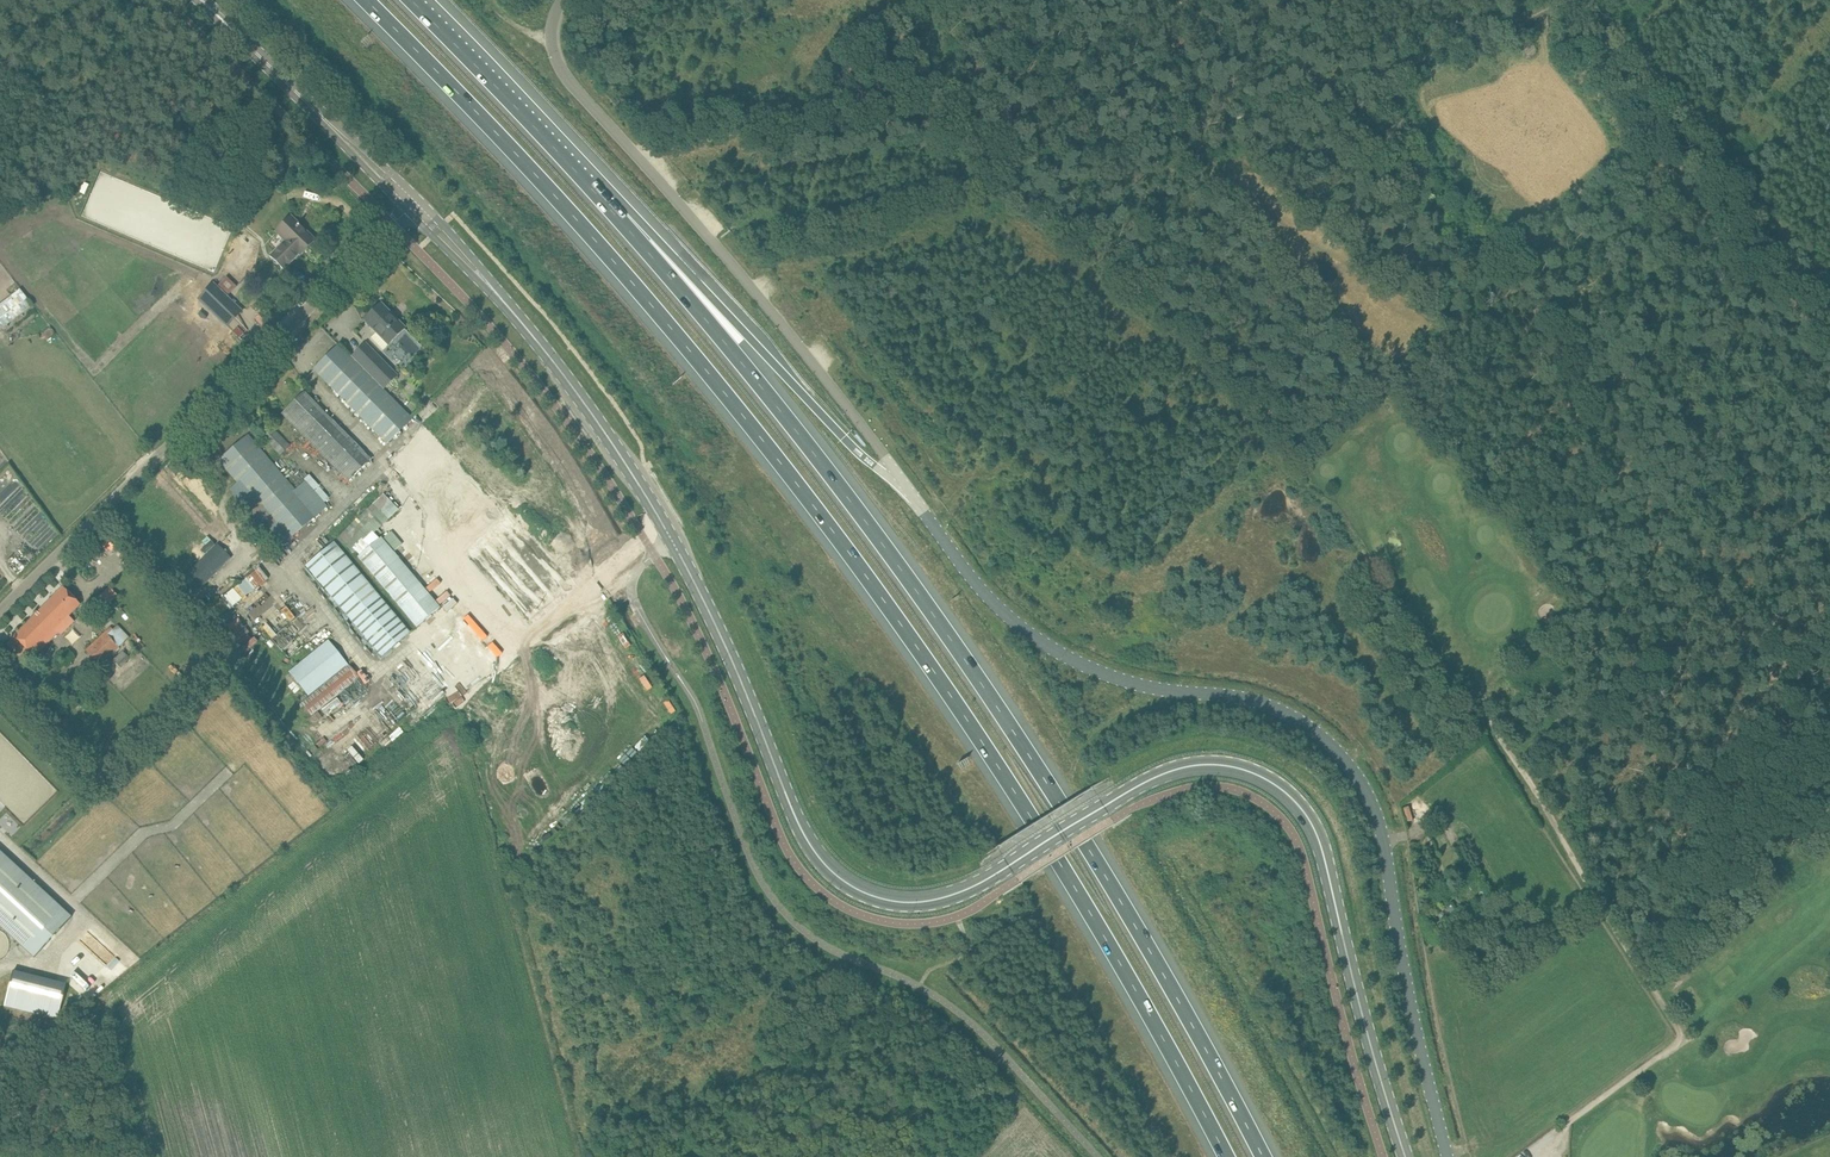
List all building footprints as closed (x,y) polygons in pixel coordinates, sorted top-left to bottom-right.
[(314,240),(290,217),(276,232),(285,241),(270,256),(283,268),(299,252),(301,254),(314,240)] [(198,298),(227,326),(242,311),(212,283),(198,298)] [(1,329),(32,305),(20,289),(0,304),(0,327),(1,329)] [(364,319),(373,328),(377,332),(371,338),(382,350),(405,328),(395,318),(395,319),(393,321),(378,306),(364,319)] [(365,342),(351,356),(384,390),(398,375),(365,342)] [(347,353),(339,344),(314,369),(386,442),(411,417),(384,390),(351,356),(347,353)] [(304,392),(283,413),(348,481),(371,459),(313,401),(304,392)] [(271,413),(238,447),(251,460),(284,425),(271,413)] [(416,626),(439,607),(393,552),(402,544),(390,530),(380,539),(373,531),(398,510),(386,496),(339,534),(416,626)] [(380,657),(410,632),(334,539),(303,564),(380,657)] [(548,561),(551,547),(543,545),(540,559),(548,561)] [(232,561),(226,555),(218,547),(183,581),(196,594),(232,561)] [(245,574),(234,589),(245,596),(255,581),(245,574)] [(99,611),(117,595),(109,586),(92,603),(99,611)] [(80,604),(63,587),(6,644),(23,660),(30,653),(34,657),(58,632),(61,635),(74,621),(69,615),(80,604)] [(228,610),(238,601),(229,591),(219,600),(228,610)] [(1540,607),(1541,620),(1551,619),(1550,606),(1540,607)] [(231,609),(220,618),(225,624),(236,615),(231,609)] [(86,650),(100,664),(124,642),(110,627),(86,650)] [(238,642),(243,639),(237,628),(232,631),(238,642)] [(287,670),(307,698),(300,703),(309,715),(358,679),(328,639),(287,670)] [(114,659),(121,667),(130,659),(122,651),(114,659)] [(373,746),(390,730),(380,720),(363,736),(373,746)] [(349,747),(345,751),(359,763),(363,759),(349,747)] [(1408,805),(1402,807),(1407,821),(1413,819),(1408,805)] [(34,957),(72,917),(0,851),(0,926),(34,957)] [(101,965),(120,944),(94,920),(74,941),(101,965)] [(13,971),(4,1006),(58,1019),(66,984),(13,971)]
